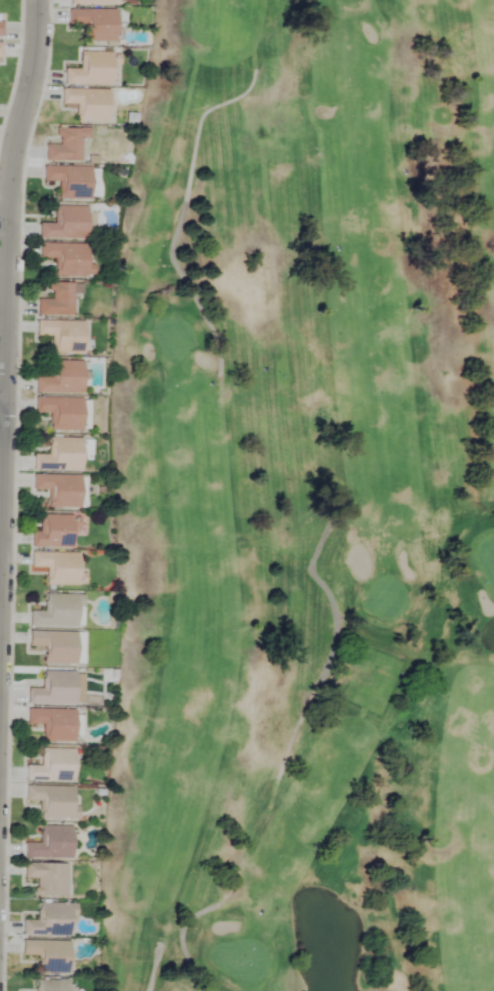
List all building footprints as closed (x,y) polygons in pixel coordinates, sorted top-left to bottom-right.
[(82,42),(114,42),(114,10),(67,10),(67,25),(82,25),(82,42)] [(63,85),(111,85),(111,52),(78,52),(78,69),(63,69),(63,85)] [(75,123),(107,123),(107,89),(61,89),(61,104),(75,104),(75,123)] [(57,144),(44,145),(44,161),(81,161),(81,140),(89,140),(89,128),(57,128),(57,144)] [(42,181),(57,181),(57,199),(89,199),(89,166),(42,166),(42,181)] [(85,207),(54,207),(54,224),(37,224),(37,239),(85,239),(85,207)] [(85,265),(85,245),(38,244),(38,259),(53,259),(53,277),(91,277),(91,265),(85,265)] [(72,295),(80,295),(80,284),(48,284),(48,300),(36,300),(36,316),(72,316),(72,295)] [(82,354),(83,322),(35,321),(35,336),(50,337),(50,354),(82,354)] [(81,361),(49,361),(49,378),(34,378),(34,394),(81,394),(81,361)] [(48,431),(80,431),(81,399),(33,398),(33,413),(48,414),(48,431)] [(80,471),(80,438),(47,438),(47,456),(32,456),(32,471),(80,471)] [(78,508),(78,476),(31,476),(31,491),(46,491),(46,508),(78,508)] [(71,547),(71,516),(38,516),(38,533),(29,533),(29,547),(71,547)] [(77,554),(29,553),(29,568),(45,569),(45,585),(77,585),(77,554)] [(28,628),(81,628),(81,595),(43,595),(43,612),(28,612),(28,628)] [(42,665),(80,666),(81,633),(28,632),(27,647),(43,647),(42,665)] [(74,705),(74,673),(41,673),(41,689),(26,689),(26,705),(74,705)] [(73,710),(26,709),(25,724),(42,725),(41,742),(72,743),(73,710)] [(72,783),(73,750),(40,749),(40,767),(24,766),(24,782),(72,783)] [(72,806),(72,787),(24,787),(24,802),(39,802),(39,819),(76,819),(77,806),(72,806)] [(70,827),(38,827),(38,844),(23,844),(23,859),(70,859),(70,827)] [(23,879),(35,879),(34,897),(65,897),(65,864),(23,864),(23,879)] [(69,918),(74,918),(74,904),(36,904),(36,920),(22,920),(21,936),(68,937),(69,918)] [(67,974),(67,941),(21,940),(20,955),(36,956),(35,973),(67,974)] [(36,981),(36,990),(68,990),(68,981),(36,981)]
